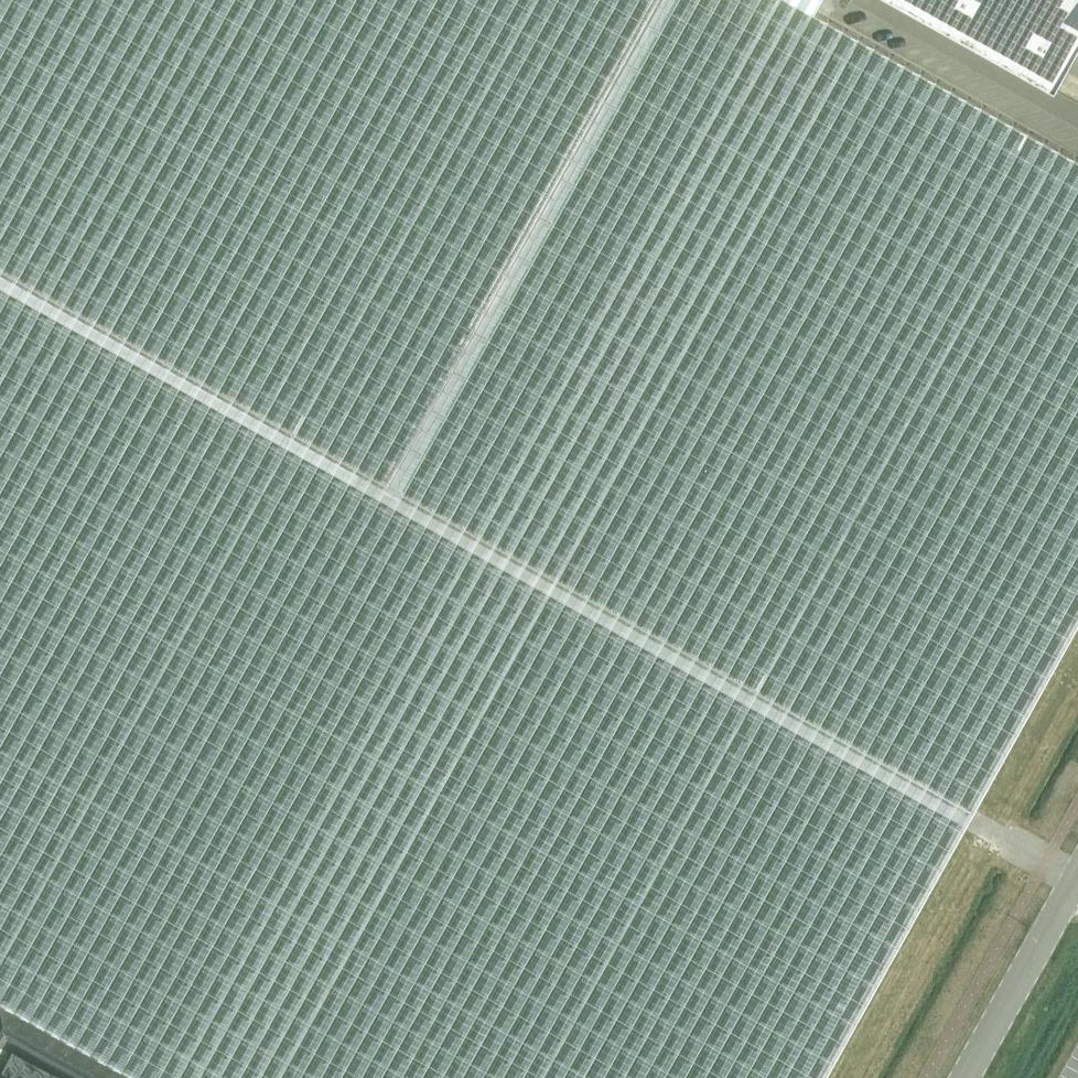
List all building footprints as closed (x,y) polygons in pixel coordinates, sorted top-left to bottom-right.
[(140,1077),(822,1077),(962,827),(972,809),(1077,619),(1077,159),(810,10),(812,6),(816,0),(0,0),(0,1000),(140,1077)] [(1052,88),(1077,42),(1077,0),(892,0),(1052,88)]
